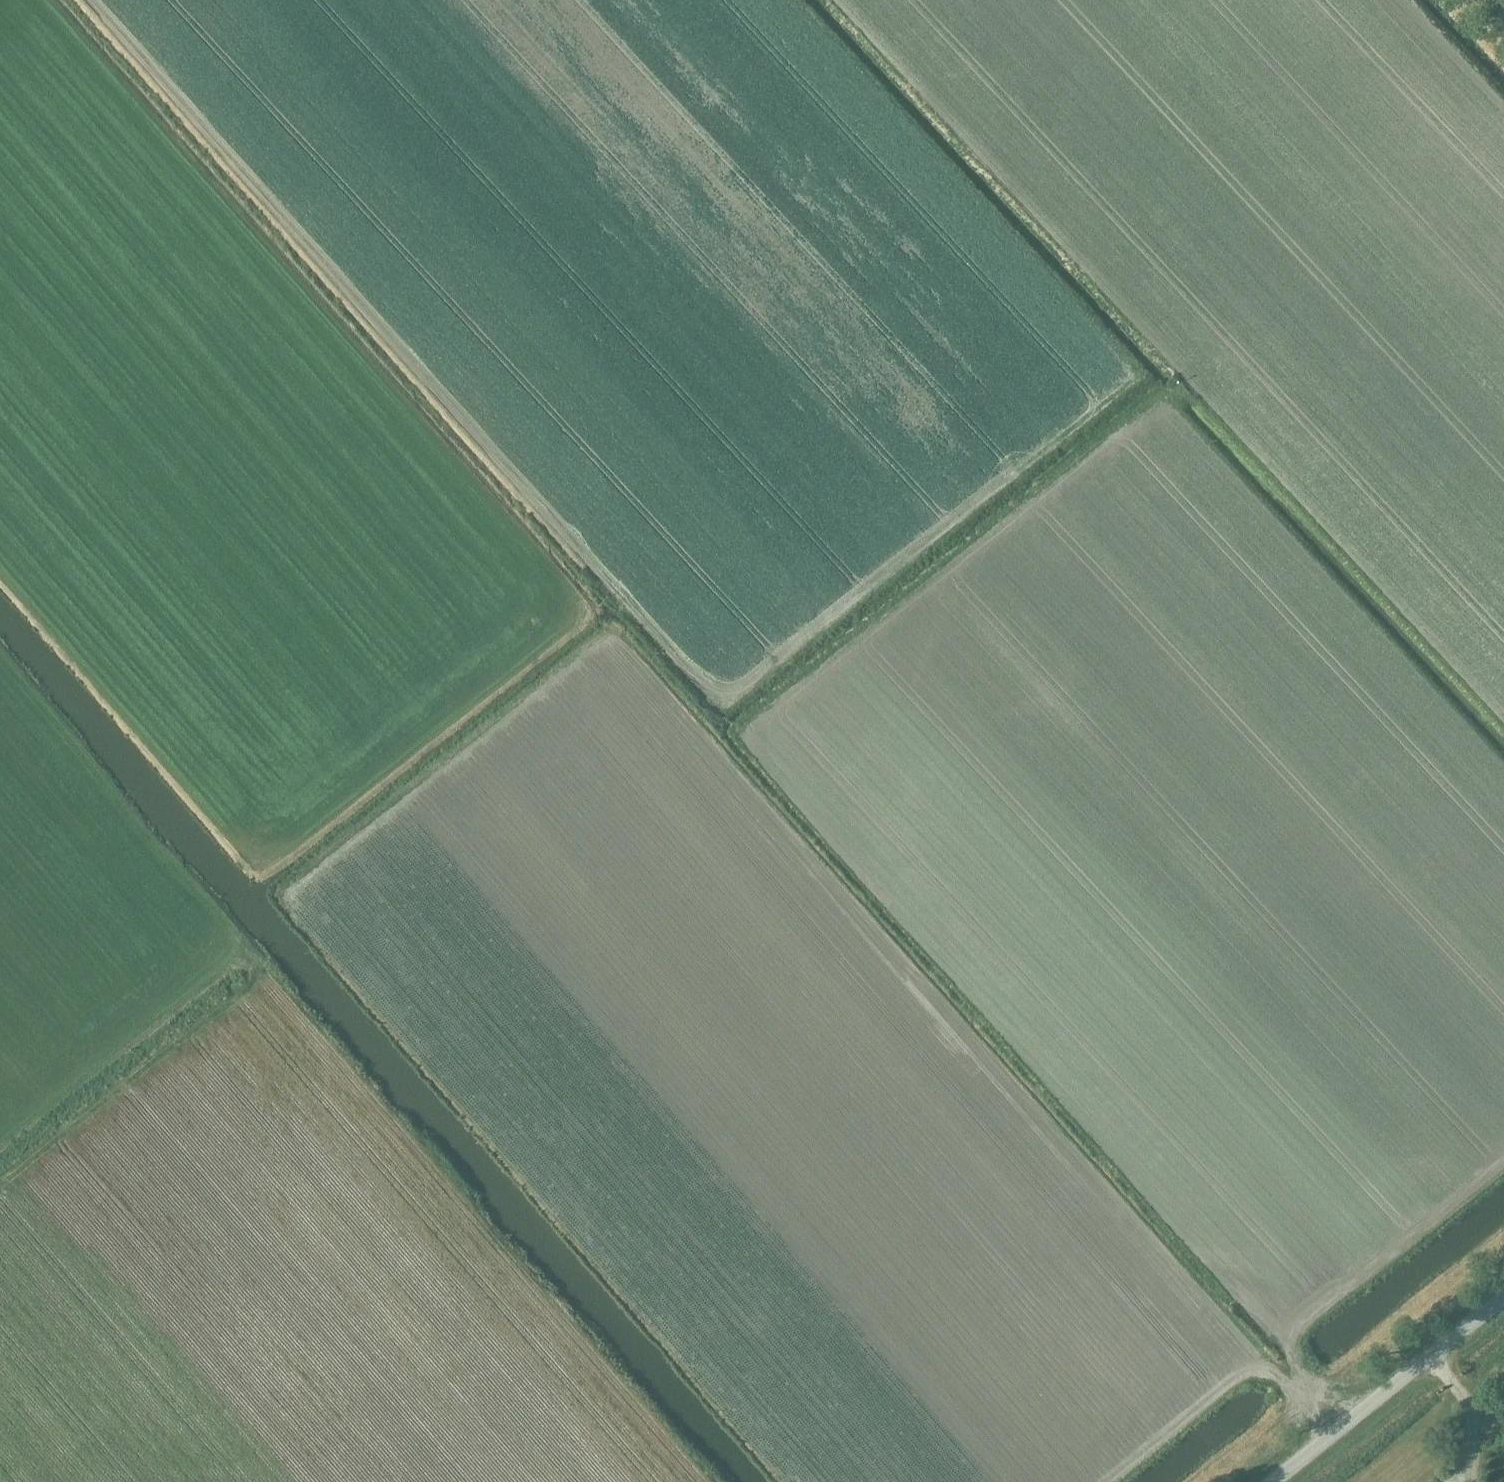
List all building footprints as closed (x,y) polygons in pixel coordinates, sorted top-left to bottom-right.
[(1491,1419),(1503,1438),(1503,1415),(1502,1412),(1491,1419)]
